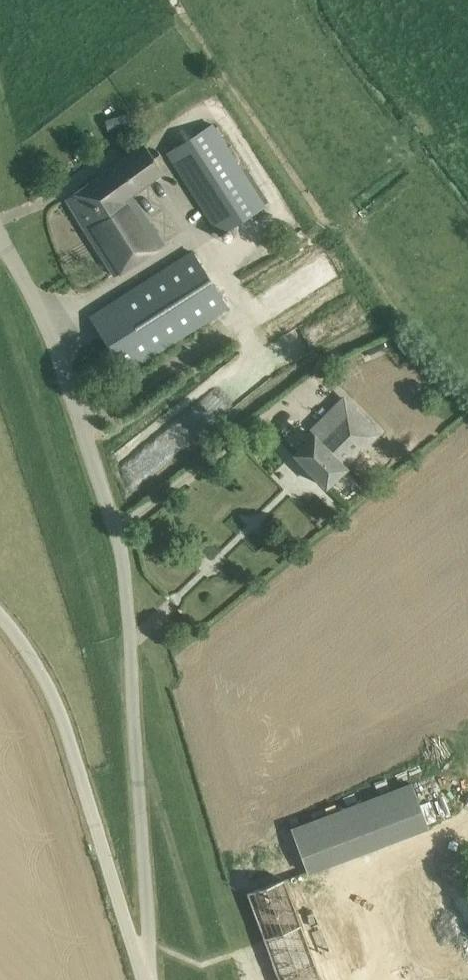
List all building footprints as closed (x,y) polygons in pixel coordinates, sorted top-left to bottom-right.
[(220,234),(265,205),(213,124),(168,153),(220,234)] [(115,275),(132,264),(163,243),(130,193),(163,171),(156,161),(162,157),(158,150),(152,154),(145,144),(67,198),(115,275)] [(126,372),(142,361),(228,307),(192,251),(90,316),(126,372)] [(326,486),(343,469),(346,466),(345,465),(374,436),(345,407),(316,435),(314,434),(294,453),(326,486)] [(413,781),(290,828),(307,872),(430,826),(413,781)] [(410,979),(467,979),(467,929),(449,866),(382,886),(410,979)] [(246,892),(250,901),(265,940),(280,979),(340,979),(337,971),(321,977),(301,924),(284,879),(265,885),(253,890),(246,892)]
